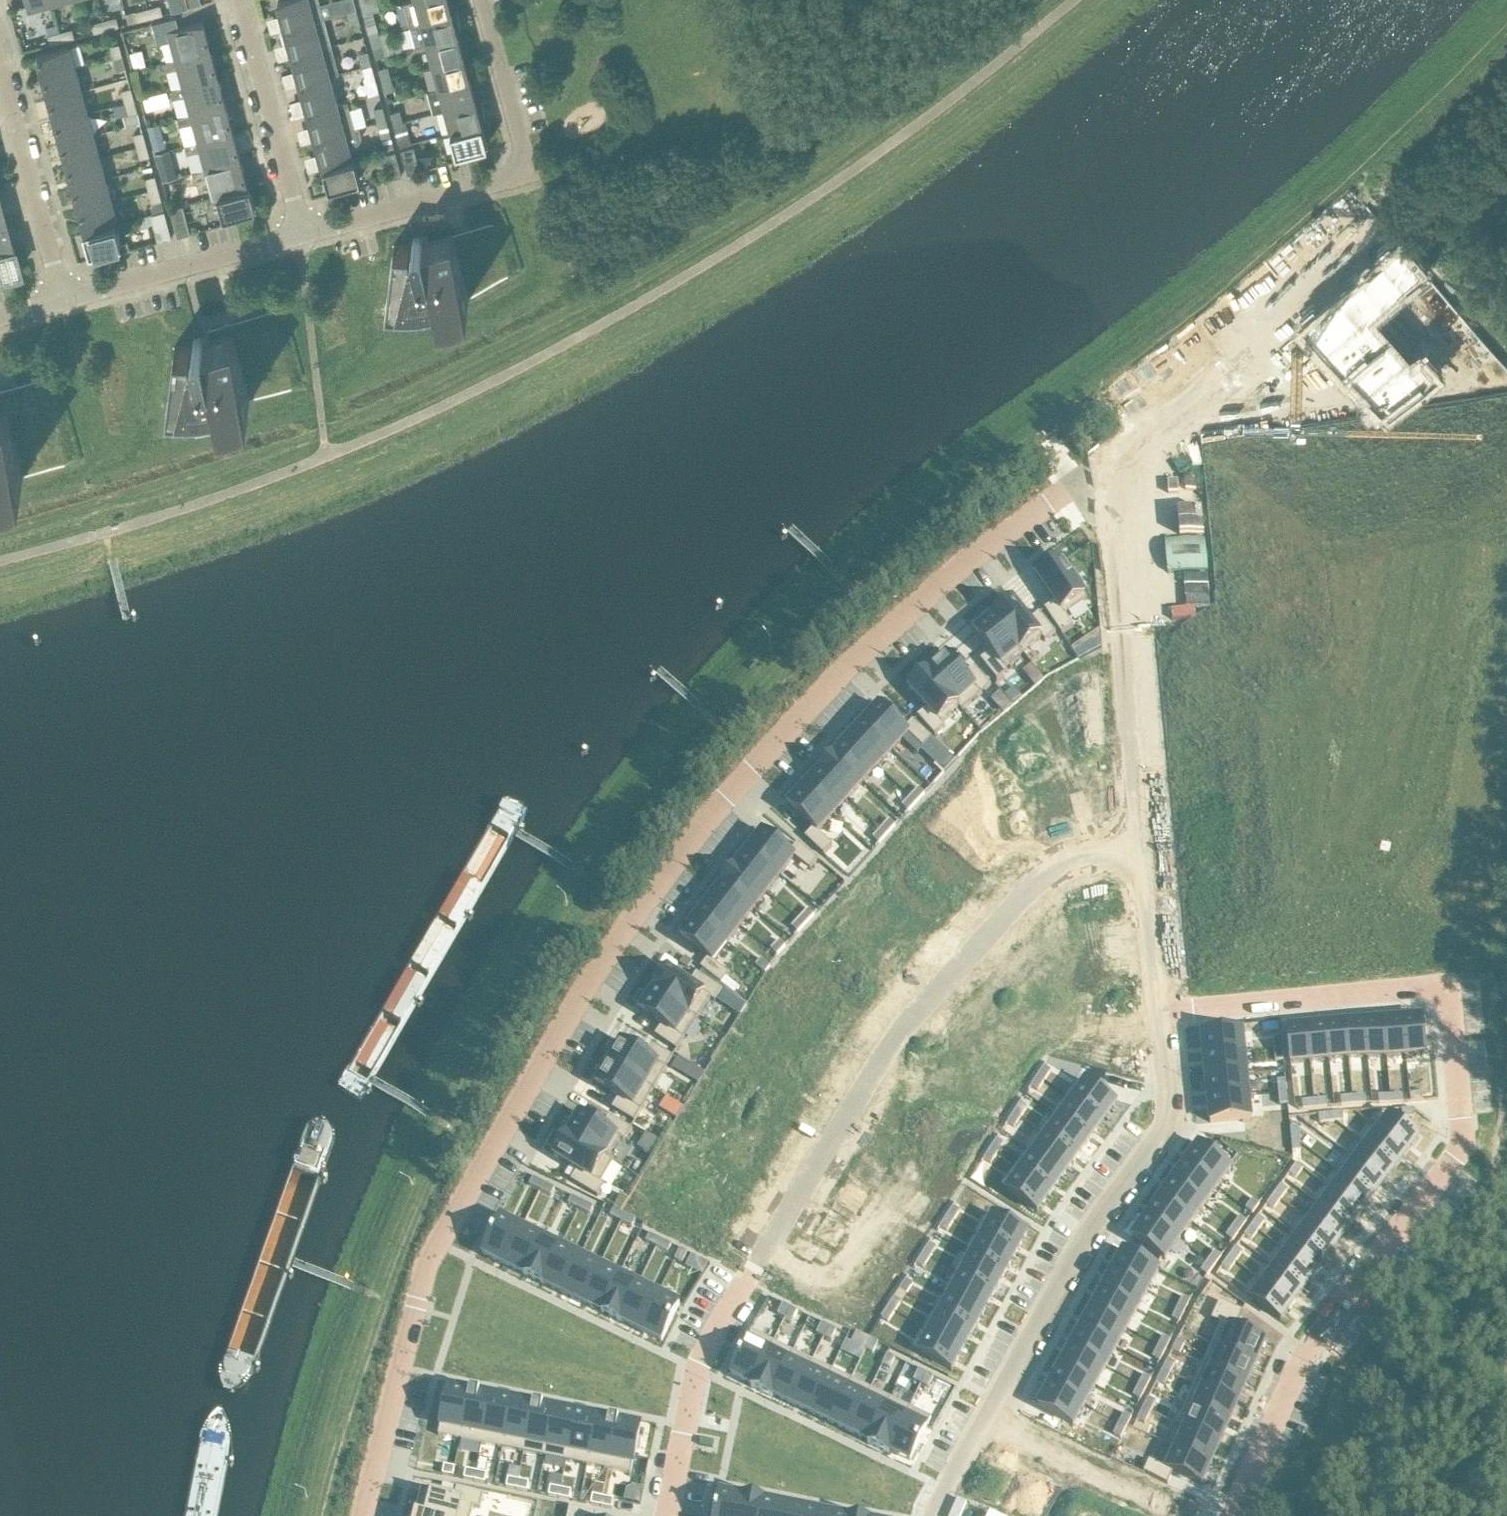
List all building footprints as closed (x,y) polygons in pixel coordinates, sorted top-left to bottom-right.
[(173,10),(202,3),(201,0),(171,0),(173,10)] [(283,13),(287,12),(291,24),(279,28),(279,29),(324,16),(320,0),(279,0),(283,13)] [(348,10),(357,8),(355,0),(345,0),(348,10)] [(364,13),(381,8),(378,0),(361,0),(364,13)] [(452,12),(449,0),(412,0),(404,2),(410,24),(452,13),(452,12)] [(163,13),(161,4),(148,7),(151,16),(163,13)] [(151,16),(148,7),(136,10),(139,20),(151,16)] [(360,21),(357,8),(348,10),(352,23),(360,21)] [(458,10),(452,12),(452,13),(410,24),(416,46),(427,43),(458,35),(457,30),(461,28),(458,10)] [(119,25),(117,16),(105,19),(107,28),(119,25)] [(211,49),(204,20),(179,27),(176,16),(152,23),(158,44),(171,40),(175,58),(211,49)] [(324,16),(279,29),(283,43),(295,40),(298,52),(287,55),(287,56),(332,44),(324,16)] [(107,28),(105,19),(92,22),(95,32),(107,28)] [(367,24),(371,35),(379,33),(376,21),(367,24)] [(73,28),(60,31),(63,40),(75,37),(73,28)] [(63,40),(60,31),(48,34),(51,44),(63,40)] [(382,44),(379,33),(371,35),(374,47),(382,44)] [(464,56),(458,35),(427,43),(433,65),(464,57),(464,56)] [(123,55),(120,43),(110,45),(114,57),(123,55)] [(339,71),(332,44),(287,56),(287,57),(294,55),(298,69),(302,68),(306,80),(294,83),(295,84),(331,74),(330,73),(339,71)] [(70,45),(39,53),(44,75),(76,67),(70,45)] [(211,49),(175,58),(163,62),(165,70),(178,67),(183,86),(219,76),(211,49)] [(359,52),(363,65),(372,63),(368,50),(359,52)] [(126,67),(123,55),(114,57),(117,70),(126,67)] [(470,55),(464,56),(464,57),(433,65),(439,87),(470,79),(469,73),(473,73),(470,55)] [(376,77),(372,63),(363,65),(367,79),(376,77)] [(391,77),(388,65),(379,67),(382,79),(391,77)] [(82,89),(76,67),(44,75),(50,97),(82,89)] [(338,102),(331,74),(295,84),(295,85),(302,83),(305,97),(310,95),(313,108),(302,111),(302,112),(338,102)] [(219,76),(183,86),(171,89),(173,98),(185,95),(190,113),(226,104),(219,76)] [(394,88),(391,77),(382,79),(386,91),(394,88)] [(476,100),(470,79),(439,87),(428,90),(434,112),(445,109),(476,101),(476,100)] [(131,87),(122,89),(126,101),(135,99),(131,87)] [(88,111),(82,89),(50,97),(56,119),(88,111)] [(152,95),(145,97),(148,109),(156,107),(152,95)] [(482,98),(476,100),(476,101),(445,109),(451,131),(482,123),(481,118),(485,117),(482,98)] [(138,111),(135,99),(126,101),(129,114),(138,111)] [(348,100),(338,102),(302,112),(302,113),(309,111),(313,124),(317,123),(321,136),(309,139),(310,140),(346,130),(355,127),(348,100)] [(226,104),(190,113),(178,117),(180,125),(193,122),(198,141),(234,131),(226,104)] [(375,108),(378,121),(387,119),(383,105),(375,108)] [(391,112),(394,123),(403,121),(400,109),(391,112)] [(94,133),(88,111),(56,119),(62,141),(94,133)] [(394,146),(391,132),(387,119),(378,121),(386,148),(394,146)] [(406,120),(403,121),(394,123),(400,145),(412,142),(406,120)] [(161,121),(149,125),(151,132),(163,129),(161,121)] [(488,143),(482,123),(451,131),(457,152),(488,143)] [(360,126),(355,127),(346,130),(310,140),(317,139),(320,152),(325,151),(328,163),(317,167),(317,168),(355,157),(353,157),(350,146),(358,143),(362,136),(360,126)] [(143,131),(134,133),(137,145),(147,143),(143,131)] [(241,159),(234,131),(198,141),(185,144),(188,153),(200,150),(205,168),(241,159)] [(100,155),(94,133),(62,141),(68,163),(100,155)] [(150,155),(147,143),(137,145),(141,158),(150,155)] [(408,173),(421,170),(414,145),(401,149),(408,173)] [(170,148),(156,152),(160,164),(173,160),(170,148)] [(383,154),(390,178),(402,175),(396,150),(383,154)] [(106,177),(100,155),(68,163),(74,185),(106,177)] [(361,178),(355,157),(317,168),(324,166),(329,186),(361,178)] [(249,185),(241,159),(205,168),(193,172),(195,180),(208,177),(213,196),(250,186),(250,185),(249,185)] [(155,175),(146,177),(149,189),(159,187),(155,175)] [(112,199),(106,177),(74,185),(80,207),(112,199)] [(256,206),(250,186),(213,196),(213,197),(219,195),(226,222),(241,218),(241,217),(254,214),(252,207),(256,206)] [(162,199),(159,187),(149,189),(153,202),(162,199)] [(118,222),(112,199),(80,207),(86,229),(85,230),(118,222)] [(171,207),(178,235),(191,232),(184,204),(171,207)] [(157,232),(170,228),(165,210),(152,213),(157,232)] [(5,217),(0,219),(0,248),(13,245),(13,244),(10,245),(6,230),(8,229),(5,217)] [(119,222),(118,222),(85,230),(90,251),(122,242),(117,223),(119,222)] [(508,274),(494,223),(452,235),(452,234),(423,242),(422,239),(420,237),(417,237),(414,239),(413,241),(413,244),(414,251),(411,252),(409,245),(394,243),(387,304),(397,305),(408,305),(418,305),(428,303),(439,301),(440,306),(469,298),(469,297),(520,268),(508,274)] [(1342,287),(1305,318),(1346,366),(1349,363),(1356,371),(1366,382),(1366,383),(1388,408),(1424,377),(1423,375),(1433,367),(1433,368),(1434,367),(1433,365),(1432,366),(1421,353),(1422,352),(1420,350),(1419,351),(1420,352),(1416,356),(1415,354),(1414,355),(1415,356),(1411,360),(1403,352),(1386,332),(1367,309),(1396,284),(1400,280),(1419,265),(1420,264),(1420,263),(1400,239),(1399,239),(1343,287),(1342,287)] [(13,245),(0,248),(0,275),(20,270),(13,245)] [(271,312),(251,317),(208,329),(208,328),(207,328),(210,342),(204,343),(203,342),(202,340),(199,339),(197,339),(194,341),(193,343),(193,346),(195,352),(192,353),(190,347),(175,345),(167,405),(178,407),(188,407),(199,406),(209,405),(219,402),(221,407),(250,400),(250,399),(292,387),(305,381),(305,380),(292,386),(271,312)] [(23,384),(0,390),(0,481),(23,475),(23,474),(79,459),(79,458),(65,462),(43,379),(23,384)] [(1050,564),(1035,575),(1056,605),(1045,612),(1062,637),(1074,630),(1066,617),(1088,602),(1080,591),(1084,588),(1075,574),(1071,577),(1061,563),(1053,568),(1050,564)] [(1003,605),(991,615),(1024,656),(1043,640),(1046,644),(1056,636),(1040,616),(1030,624),(1013,603),(1006,609),(1003,605)] [(991,615),(971,630),(991,655),(981,663),(997,683),(1008,674),(1005,671),(1024,656),(991,615)] [(1082,644),(1072,651),(1079,662),(1090,657),(1082,644)] [(944,654),(925,671),(960,710),(963,714),(992,688),(975,669),(965,678),(944,654)] [(917,684),(910,691),(928,711),(918,719),(935,738),(946,729),(942,726),(960,710),(925,671),(914,681),(917,684)] [(1005,700),(1014,709),(1023,701),(1015,692),(1005,700)] [(880,708),(864,725),(893,753),(903,742),(909,736),(924,750),(933,741),(914,723),(905,732),(880,708)] [(864,725),(849,741),(878,769),(893,753),(864,725)] [(909,736),(903,742),(918,756),(921,753),(924,750),(909,736)] [(849,741),(834,757),(864,784),(878,769),(849,741)] [(994,741),(987,747),(993,755),(1000,750),(994,741)] [(1000,750),(993,755),(1000,764),(1007,759),(1000,750)] [(834,757),(819,772),(849,800),(864,784),(834,757)] [(1101,760),(1062,764),(1064,784),(1103,781),(1101,760)] [(960,769),(952,777),(959,783),(966,775),(960,769)] [(819,772),(804,788),(834,816),(849,800),(819,772)] [(1023,779),(1016,785),(1022,793),(1029,788),(1023,779)] [(947,783),(941,789),(949,797),(955,790),(947,783)] [(804,788),(788,805),(814,830),(806,838),(824,856),(833,846),(818,832),(834,816),(804,788)] [(1029,788),(1022,793),(1029,802),(1036,797),(1029,788)] [(941,789),(935,796),(943,803),(949,797),(941,789)] [(919,790),(911,799),(917,805),(925,796),(919,790)] [(911,799),(903,808),(909,814),(917,805),(911,799)] [(924,807),(918,814),(926,821),(932,815),(924,807)] [(918,814),(912,821),(920,828),(926,821),(918,814)] [(973,819),(962,832),(991,859),(1003,846),(973,819)] [(890,822),(882,831),(888,837),(896,828),(890,822)] [(882,831),(874,840),(880,846),(888,837),(882,831)] [(763,832),(748,851),(781,876),(795,858),(811,870),(819,860),(798,844),(791,854),(763,832)] [(898,836),(892,842),(900,850),(906,843),(898,836)] [(892,842),(886,849),(894,856),(900,850),(892,842)] [(748,851),(735,868),(767,893),(781,876),(748,851)] [(872,864),(866,871),(874,878),(880,872),(872,864)] [(735,868),(722,885),(754,910),(767,893),(735,868)] [(866,871),(859,877),(867,885),(874,878),(866,871)] [(722,885),(709,902),(741,927),(754,910),(722,885)] [(849,889),(843,895),(851,903),(857,896),(849,889)] [(843,895),(837,902),(845,909),(851,903),(843,895)] [(709,902),(695,919),(728,944),(741,927),(709,902)] [(809,910),(801,919),(807,925),(815,916),(809,910)] [(695,919),(681,938),(702,955),(695,964),(722,985),(730,975),(714,962),(728,944),(695,919)] [(801,919),(792,928),(798,933),(807,925),(801,919)] [(780,941),(772,950),(778,956),(786,947),(780,941)] [(686,958),(681,965),(689,971),(694,964),(686,958)] [(761,960),(756,967),(766,974),(771,967),(761,960)] [(781,963),(776,970),(785,976),(790,968),(781,963)] [(659,975),(650,988),(698,1020),(711,1000),(715,1003),(723,991),(697,974),(691,984),(668,970),(663,977),(659,975)] [(762,980),(757,988),(767,994),(771,986),(762,980)] [(1033,986),(1027,993),(1035,1000),(1041,993),(1033,986)] [(650,988),(637,1009),(663,1026),(656,1037),(677,1051),(698,1020),(650,988)] [(757,988),(753,996),(762,1001),(767,994),(757,988)] [(755,1006),(750,1014),(759,1019),(764,1012),(755,1006)] [(803,1015),(794,1030),(828,1050),(837,1036),(803,1015)] [(1423,1017),(1403,1019),(1406,1054),(1426,1052),(1423,1017)] [(1403,1019),(1384,1021),(1387,1056),(1406,1054),(1403,1019)] [(1099,1020),(1071,1023),(1072,1037),(1082,1036),(1084,1059),(1106,1057),(1106,1059),(1116,1058),(1116,1056),(1130,1055),(1128,1030),(1100,1033),(1099,1020)] [(1384,1021),(1365,1023),(1368,1058),(1387,1056),(1384,1021)] [(1365,1023),(1346,1024),(1349,1059),(1368,1058),(1365,1023)] [(1346,1024),(1327,1026),(1330,1061),(1349,1059),(1346,1024)] [(1327,1026),(1307,1028),(1311,1063),(1330,1061),(1327,1026)] [(1307,1028),(1288,1030),(1291,1065),(1311,1063),(1307,1028)] [(794,1030),(785,1044),(820,1065),(828,1050),(794,1030)] [(1242,1031),(1202,1035),(1204,1058),(1245,1054),(1242,1031)] [(1282,1038),(1274,1039),(1275,1051),(1283,1050),(1282,1038)] [(622,1042),(609,1063),(654,1090),(674,1058),(651,1045),(645,1056),(622,1042)] [(755,1051),(747,1064),(771,1079),(779,1067),(808,1084),(820,1065),(785,1044),(774,1062),(755,1051)] [(1039,1048),(1033,1057),(1040,1062),(1046,1053),(1039,1048)] [(1283,1050),(1275,1051),(1276,1063),(1284,1062),(1283,1050)] [(1245,1054),(1204,1058),(1207,1080),(1247,1076),(1245,1054)] [(609,1063),(596,1085),(619,1099),(613,1110),(635,1123),(654,1090),(609,1063)] [(1028,1065),(1022,1074),(1030,1079),(1036,1069),(1028,1065)] [(1045,1067),(1038,1077),(1045,1082),(1052,1072),(1045,1067)] [(697,1087),(705,1074),(695,1068),(687,1081),(697,1087)] [(1022,1074),(1016,1083),(1024,1088),(1030,1079),(1022,1074)] [(1247,1076),(1207,1080),(1209,1101),(1249,1097),(1247,1076)] [(1038,1077),(1032,1087),(1039,1092),(1045,1082),(1038,1077)] [(914,1081),(903,1098),(935,1117),(945,1100),(914,1081)] [(1286,1081),(1278,1082),(1279,1094),(1287,1093),(1286,1081)] [(1086,1082),(1072,1101),(1103,1124),(1117,1105),(1086,1082)] [(1422,1091),(1410,1092),(1411,1100),(1423,1099),(1422,1091)] [(1287,1093),(1279,1094),(1280,1106),(1288,1105),(1287,1093)] [(1403,1093),(1391,1094),(1392,1102),(1404,1101),(1403,1093)] [(1391,1094),(1379,1095),(1380,1104),(1392,1102),(1391,1094)] [(1007,1097),(1001,1106),(1009,1111),(1014,1102),(1007,1097)] [(1249,1097),(1209,1101),(1211,1125),(1251,1121),(1249,1097)] [(1365,1097),(1353,1098),(1354,1106),(1366,1105),(1365,1097)] [(698,1098),(693,1107),(700,1112),(706,1102),(698,1098)] [(903,1098),(893,1114),(925,1134),(935,1117),(903,1098)] [(1353,1098),(1341,1099),(1342,1107),(1354,1106),(1353,1098)] [(1327,1100),(1315,1102),(1315,1110),(1327,1109),(1327,1100)] [(1072,1101),(1059,1119),(1090,1141),(1103,1124),(1072,1101)] [(1315,1102),(1303,1103),(1303,1111),(1315,1110),(1315,1102)] [(1021,1103),(1015,1113),(1022,1118),(1028,1108),(1021,1103)] [(1001,1106),(995,1115),(1003,1120),(1009,1111),(1001,1106)] [(1414,1107),(1402,1108),(1403,1117),(1415,1115),(1414,1107)] [(577,1112),(564,1133),(609,1160),(610,1159),(621,1139),(626,1142),(632,1130),(610,1117),(604,1128),(577,1112)] [(1015,1113),(1008,1124),(1015,1128),(1022,1118),(1015,1113)] [(1343,1114),(1331,1115),(1332,1124),(1344,1122),(1343,1114)] [(688,1115),(682,1125),(690,1129),(695,1120),(688,1115)] [(1331,1115),(1319,1116),(1320,1125),(1332,1124),(1331,1115)] [(1391,1115),(1379,1131),(1407,1152),(1419,1136),(1391,1115)] [(1059,1119),(1046,1136),(1077,1159),(1090,1141),(1059,1119)] [(682,1125),(676,1134),(684,1139),(690,1129),(682,1125)] [(1299,1128),(1291,1129),(1292,1141),(1300,1140),(1299,1128)] [(883,1131),(873,1147),(905,1166),(915,1150),(883,1131)] [(1379,1131),(1368,1146),(1396,1167),(1407,1152),(1379,1131)] [(560,1149),(555,1157),(578,1171),(572,1182),(598,1198),(605,1185),(601,1183),(614,1162),(610,1159),(609,1160),(564,1133),(556,1147),(560,1149)] [(983,1134),(977,1143),(984,1148),(990,1139),(983,1134)] [(1046,1136),(1034,1154),(1065,1176),(1077,1159),(1046,1136)] [(998,1140),(991,1150),(998,1154),(1005,1144),(998,1140)] [(1300,1140),(1292,1141),(1293,1153),(1301,1152),(1300,1140)] [(977,1143),(971,1152),(979,1157),(984,1148),(977,1143)] [(1368,1146),(1356,1161),(1384,1183),(1396,1167),(1368,1146)] [(873,1147),(863,1163),(895,1183),(905,1166),(873,1147)] [(1199,1147),(1185,1166),(1218,1190),(1232,1170),(1199,1147)] [(667,1150),(661,1160),(669,1164),(674,1155),(667,1150)] [(991,1150),(985,1160),(991,1164),(998,1154),(991,1150)] [(1034,1154),(1021,1171),(1052,1194),(1065,1176),(1034,1154)] [(661,1160),(655,1169),(663,1174),(669,1164),(661,1160)] [(1356,1161),(1345,1177),(1373,1198),(1384,1183),(1356,1161)] [(863,1163),(852,1181),(884,1200),(895,1183),(863,1163)] [(1297,1165),(1290,1175),(1296,1180),(1304,1170),(1297,1165)] [(711,1166),(700,1183),(734,1204),(745,1186),(711,1166)] [(962,1166),(956,1175),(963,1180),(969,1171),(962,1166)] [(1185,1166),(1172,1183),(1205,1207),(1218,1190),(1185,1166)] [(1021,1171),(1007,1190),(1038,1213),(1052,1194),(1021,1171)] [(956,1175),(950,1184),(958,1189),(963,1180),(956,1175)] [(1345,1177),(1333,1192),(1361,1213),(1373,1198),(1345,1177)] [(534,1178),(530,1186),(541,1191),(544,1184),(534,1178)] [(700,1183),(690,1201),(724,1221),(734,1204),(700,1183)] [(1172,1183),(1159,1201),(1192,1225),(1205,1207),(1172,1183)] [(544,1184),(541,1191),(552,1196),(555,1189),(544,1184)] [(849,1186),(838,1203),(870,1223),(881,1206),(849,1186)] [(1282,1187),(1274,1197),(1281,1201),(1288,1192),(1282,1187)] [(1333,1192),(1322,1208),(1350,1229),(1361,1213),(1333,1192)] [(622,1195),(615,1210),(621,1213),(629,1199),(622,1195)] [(572,1197),(569,1204),(580,1210),(583,1202),(572,1197)] [(1274,1197),(1267,1206),(1274,1211),(1281,1201),(1274,1197)] [(941,1198),(935,1208),(943,1212),(949,1203),(941,1198)] [(659,1207),(651,1221),(676,1235),(683,1223),(712,1241),(724,1221),(690,1201),(679,1219),(659,1207)] [(1159,1201),(1147,1218),(1179,1242),(1192,1225),(1159,1201)] [(1253,1201),(1246,1210),(1253,1215),(1260,1205),(1253,1201)] [(583,1202),(580,1210),(591,1215),(594,1208),(583,1202)] [(838,1203),(828,1220),(860,1239),(870,1223),(838,1203)] [(954,1207),(947,1217),(954,1222),(961,1212),(954,1207)] [(935,1208),(929,1217),(937,1222),(943,1212),(935,1208)] [(1322,1208),(1310,1223),(1339,1244),(1350,1229),(1322,1208)] [(615,1210),(611,1217),(622,1222),(625,1215),(621,1213),(615,1210)] [(625,1215),(622,1222),(633,1228),(636,1220),(625,1215)] [(994,1216),(982,1237),(1016,1255),(1027,1235),(994,1216)] [(947,1217),(941,1227),(948,1232),(954,1222),(947,1217)] [(501,1218),(484,1255),(505,1265),(523,1229),(501,1218)] [(1147,1218),(1133,1238),(1166,1261),(1179,1242),(1147,1218)] [(1240,1218),(1234,1228),(1240,1233),(1247,1223),(1240,1218)] [(1259,1218),(1252,1228),(1259,1233),(1266,1223),(1259,1218)] [(828,1220),(818,1236),(850,1256),(860,1239),(828,1220)] [(1310,1223),(1299,1238),(1327,1260),(1339,1244),(1310,1223)] [(1234,1228),(1227,1238),(1233,1242),(1240,1233),(1234,1228)] [(1252,1228),(1245,1238),(1252,1242),(1259,1233),(1252,1228)] [(523,1229),(505,1265),(524,1275),(542,1238),(523,1229)] [(650,1235),(647,1242),(657,1248),(661,1240),(650,1235)] [(818,1236),(808,1253),(840,1272),(850,1256),(818,1236)] [(982,1237),(972,1256),(1005,1274),(1016,1255),(982,1237)] [(542,1238),(524,1275),(544,1284),(562,1248),(542,1238)] [(915,1238),(909,1247),(917,1252),(923,1243),(915,1238)] [(1299,1238),(1287,1254),(1316,1275),(1327,1260),(1299,1238)] [(661,1240),(657,1248),(668,1253),(672,1245),(661,1240)] [(930,1244),(924,1254),(931,1258),(937,1248),(930,1244)] [(909,1247),(903,1256),(911,1261),(917,1252),(909,1247)] [(562,1248),(544,1284),(563,1294),(581,1257),(562,1248)] [(1237,1249),(1229,1259),(1236,1264),(1243,1254),(1237,1249)] [(681,1250),(675,1260),(683,1264),(688,1253),(681,1250)] [(1124,1251),(1112,1272),(1148,1292),(1159,1271),(1124,1251)] [(808,1253),(798,1269),(830,1288),(840,1272),(808,1253)] [(924,1254),(917,1264),(924,1268),(931,1258),(924,1254)] [(1215,1254),(1208,1263),(1215,1268),(1222,1258),(1215,1254)] [(1287,1254),(1276,1269),(1304,1290),(1316,1275),(1287,1254)] [(972,1256),(961,1275),(995,1293),(1005,1274),(972,1256)] [(581,1257),(563,1294),(583,1303),(600,1266),(581,1257)] [(1229,1259),(1222,1269),(1229,1273),(1236,1264),(1229,1259)] [(1208,1263),(1201,1273),(1208,1277),(1215,1268),(1208,1263)] [(600,1266),(583,1303),(602,1312),(620,1276),(600,1266)] [(798,1269),(788,1286),(819,1306),(830,1288),(798,1269)] [(1276,1269),(1264,1285),(1293,1306),(1304,1290),(1276,1269)] [(894,1270),(889,1279),(896,1284),(902,1275),(894,1270)] [(1112,1272),(1102,1291),(1137,1311),(1148,1292),(1112,1272)] [(961,1275),(951,1294),(984,1312),(995,1293),(961,1275)] [(620,1276),(602,1312),(622,1322),(639,1285),(620,1276)] [(889,1279),(883,1288),(890,1293),(896,1284),(889,1279)] [(907,1280),(900,1290),(907,1295),(914,1284),(907,1280)] [(639,1285),(622,1322),(641,1331),(659,1295),(639,1285)] [(1264,1285),(1253,1301),(1281,1322),(1293,1306),(1264,1285)] [(1102,1291),(1092,1310),(1127,1330),(1137,1311),(1102,1291)] [(951,1294),(941,1313),(974,1331),(984,1312),(951,1294)] [(659,1295),(641,1331),(663,1341),(680,1305),(659,1295)] [(878,1295),(872,1304),(879,1309),(885,1300),(878,1295)] [(892,1303),(888,1308),(895,1313),(902,1303),(895,1298),(892,1303)] [(1183,1298),(1178,1309),(1185,1313),(1191,1302),(1183,1298)] [(1220,1303),(1212,1321),(1221,1325),(1212,1346),(1256,1365),(1266,1344),(1236,1331),(1244,1313),(1220,1303)] [(784,1304),(778,1315),(786,1319),(791,1308),(784,1304)] [(791,1308),(786,1319),(793,1322),(798,1311),(791,1308)] [(888,1308),(882,1318),(889,1323),(895,1313),(888,1308)] [(1178,1309),(1172,1320),(1180,1323),(1185,1313),(1178,1309)] [(1092,1310),(1081,1329),(1116,1349),(1127,1330),(1092,1310)] [(941,1313),(930,1332),(964,1350),(974,1331),(941,1313)] [(822,1323),(817,1334),(824,1338),(830,1327),(822,1323)] [(869,1339),(875,1328),(867,1324),(862,1335),(869,1339)] [(830,1327),(824,1338),(832,1341),(837,1330),(830,1327)] [(1081,1329),(1071,1348),(1106,1368),(1116,1349),(1081,1329)] [(753,1332),(732,1375),(752,1385),(753,1385),(774,1343),(753,1332)] [(930,1332),(919,1352),(952,1371),(964,1350),(930,1332)] [(857,1333),(852,1343),(866,1350),(871,1339),(869,1339),(862,1335),(857,1333)] [(1164,1337),(1158,1347),(1166,1351),(1171,1340),(1164,1337)] [(871,1339),(866,1350),(873,1354),(879,1343),(871,1339)] [(1178,1341),(1173,1352),(1180,1355),(1186,1345),(1178,1341)] [(752,1385),(751,1387),(773,1397),(774,1395),(773,1395),(794,1352),(774,1343),(753,1385),(752,1385)] [(1212,1346),(1203,1366),(1247,1385),(1256,1365),(1212,1346)] [(1158,1347),(1153,1358),(1160,1362),(1166,1351),(1158,1347)] [(1071,1348),(1060,1367),(1096,1387),(1106,1368),(1071,1348)] [(794,1352),(773,1395),(774,1395),(792,1404),(813,1361),(794,1352)] [(888,1355),(883,1366),(890,1369),(896,1359),(888,1355)] [(1168,1360),(1163,1371),(1170,1375),(1176,1364),(1168,1360)] [(813,1361),(792,1404),(812,1414),(832,1371),(813,1361)] [(1203,1366),(1195,1385),(1238,1405),(1247,1385),(1203,1366)] [(1060,1367),(1050,1386),(1085,1406),(1096,1387),(1060,1367)] [(920,1370),(914,1381),(922,1384),(927,1374),(920,1370)] [(832,1371),(812,1414),(831,1423),(852,1380),(832,1371)] [(1163,1371),(1157,1382),(1165,1385),(1170,1375),(1163,1371)] [(927,1374),(922,1384),(929,1388),(934,1377),(927,1374)] [(1144,1375),(1139,1386),(1146,1389),(1152,1379),(1144,1375)] [(852,1380),(831,1423),(851,1432),(871,1390),(852,1380)] [(1195,1385),(1186,1405),(1230,1424),(1238,1405),(1195,1385)] [(869,1441),(868,1444),(889,1454),(890,1452),(889,1451),(910,1408),(916,1396),(897,1386),(891,1399),(870,1442),(869,1441)] [(1050,1386),(1038,1407),(1074,1426),(1085,1406),(1050,1386)] [(1139,1386),(1133,1396),(1141,1400),(1146,1389),(1139,1386)] [(443,1415),(439,1437),(461,1441),(471,1393),(449,1388),(446,1401),(442,1400),(439,1414),(443,1415)] [(871,1390),(851,1432),(869,1441),(870,1442),(891,1399),(871,1390)] [(471,1393),(461,1441),(482,1445),(492,1397),(471,1393)] [(492,1397),(482,1445),(504,1450),(513,1401),(492,1397)] [(1149,1399),(1143,1409),(1151,1413),(1156,1402),(1149,1399)] [(513,1401),(504,1450),(525,1454),(535,1405),(513,1401)] [(535,1405),(525,1454),(546,1458),(556,1410),(535,1405)] [(1186,1405),(1177,1426),(1185,1430),(1186,1429),(1221,1444),(1230,1424),(1186,1405)] [(910,1408),(889,1451),(890,1452),(911,1462),(932,1419),(910,1408)] [(1143,1409),(1138,1420),(1145,1424),(1151,1413),(1143,1409)] [(556,1410),(546,1458),(567,1462),(577,1414),(556,1410)] [(1125,1413),(1119,1424),(1127,1428),(1132,1417),(1125,1413)] [(577,1414),(567,1462),(588,1467),(598,1418),(577,1414)] [(598,1418),(588,1467),(610,1471),(619,1422),(598,1418)] [(619,1422),(610,1471),(632,1475),(636,1454),(640,1454),(643,1440),(639,1439),(641,1427),(619,1422)] [(1119,1424),(1114,1435),(1121,1439),(1127,1428),(1119,1424)] [(1033,1429),(1028,1440),(1036,1443),(1041,1432),(1033,1429)] [(1177,1448),(1212,1464),(1221,1444),(1186,1429),(1185,1430),(1177,1448)] [(1049,1437),(1046,1444),(1057,1449),(1060,1442),(1049,1437)] [(1060,1442),(1057,1449),(1067,1455),(1071,1447),(1060,1442)] [(1150,1461),(1144,1474),(1168,1484),(1173,1473),(1202,1486),(1212,1464),(1177,1448),(1173,1446),(1163,1467),(1150,1461)] [(1091,1449),(1088,1457),(1099,1462),(1102,1454),(1091,1449)] [(1102,1454),(1099,1462),(1109,1467),(1113,1460),(1102,1454)] [(990,1485),(984,1497),(1005,1507),(1022,1471),(1021,1471),(1002,1462),(997,1472),(993,1470),(987,1483),(990,1485)] [(445,1467),(443,1476),(454,1478),(456,1469),(445,1467)] [(1005,1507),(1023,1515),(1024,1515),(1044,1476),(1023,1467),(1021,1471),(1022,1471),(1005,1507)] [(1119,1470),(1115,1477),(1126,1483),(1130,1475),(1119,1470)] [(466,1471),(465,1480),(475,1482),(477,1473),(466,1471)] [(477,1473),(475,1482),(486,1484),(487,1475),(477,1473)] [(1024,1515),(1048,1515),(1063,1486),(1062,1485),(1044,1476),(1024,1515)] [(509,1480),(507,1488),(517,1491),(519,1482),(509,1480)] [(519,1482),(517,1491),(528,1493),(530,1484),(519,1482)] [(1147,1484),(1143,1491),(1154,1496),(1158,1489),(1147,1484)] [(551,1488),(549,1497),(560,1499),(562,1490),(551,1488)] [(417,1515),(472,1515),(474,1509),(481,1510),(485,1496),(458,1489),(454,1502),(422,1494),(417,1515)] [(1158,1489),(1154,1496),(1165,1501),(1168,1494),(1158,1489)] [(562,1490),(560,1499),(570,1501),(572,1492),(562,1490)] [(715,1515),(740,1515),(743,1497),(720,1492),(715,1515)] [(593,1497),(592,1505),(602,1507),(604,1499),(593,1497)] [(740,1515),(762,1515),(765,1501),(743,1497),(740,1515)] [(1177,1498),(1172,1509),(1179,1513),(1185,1502),(1177,1498)] [(604,1499),(602,1507),(613,1510),(614,1501),(604,1499)] [(762,1515),(784,1515),(786,1505),(765,1501),(762,1515)] [(784,1515),(806,1515),(807,1510),(786,1505),(784,1515)] [(1096,1515),(1121,1515),(1121,1514),(1103,1505),(1102,1505),(1096,1515)]
